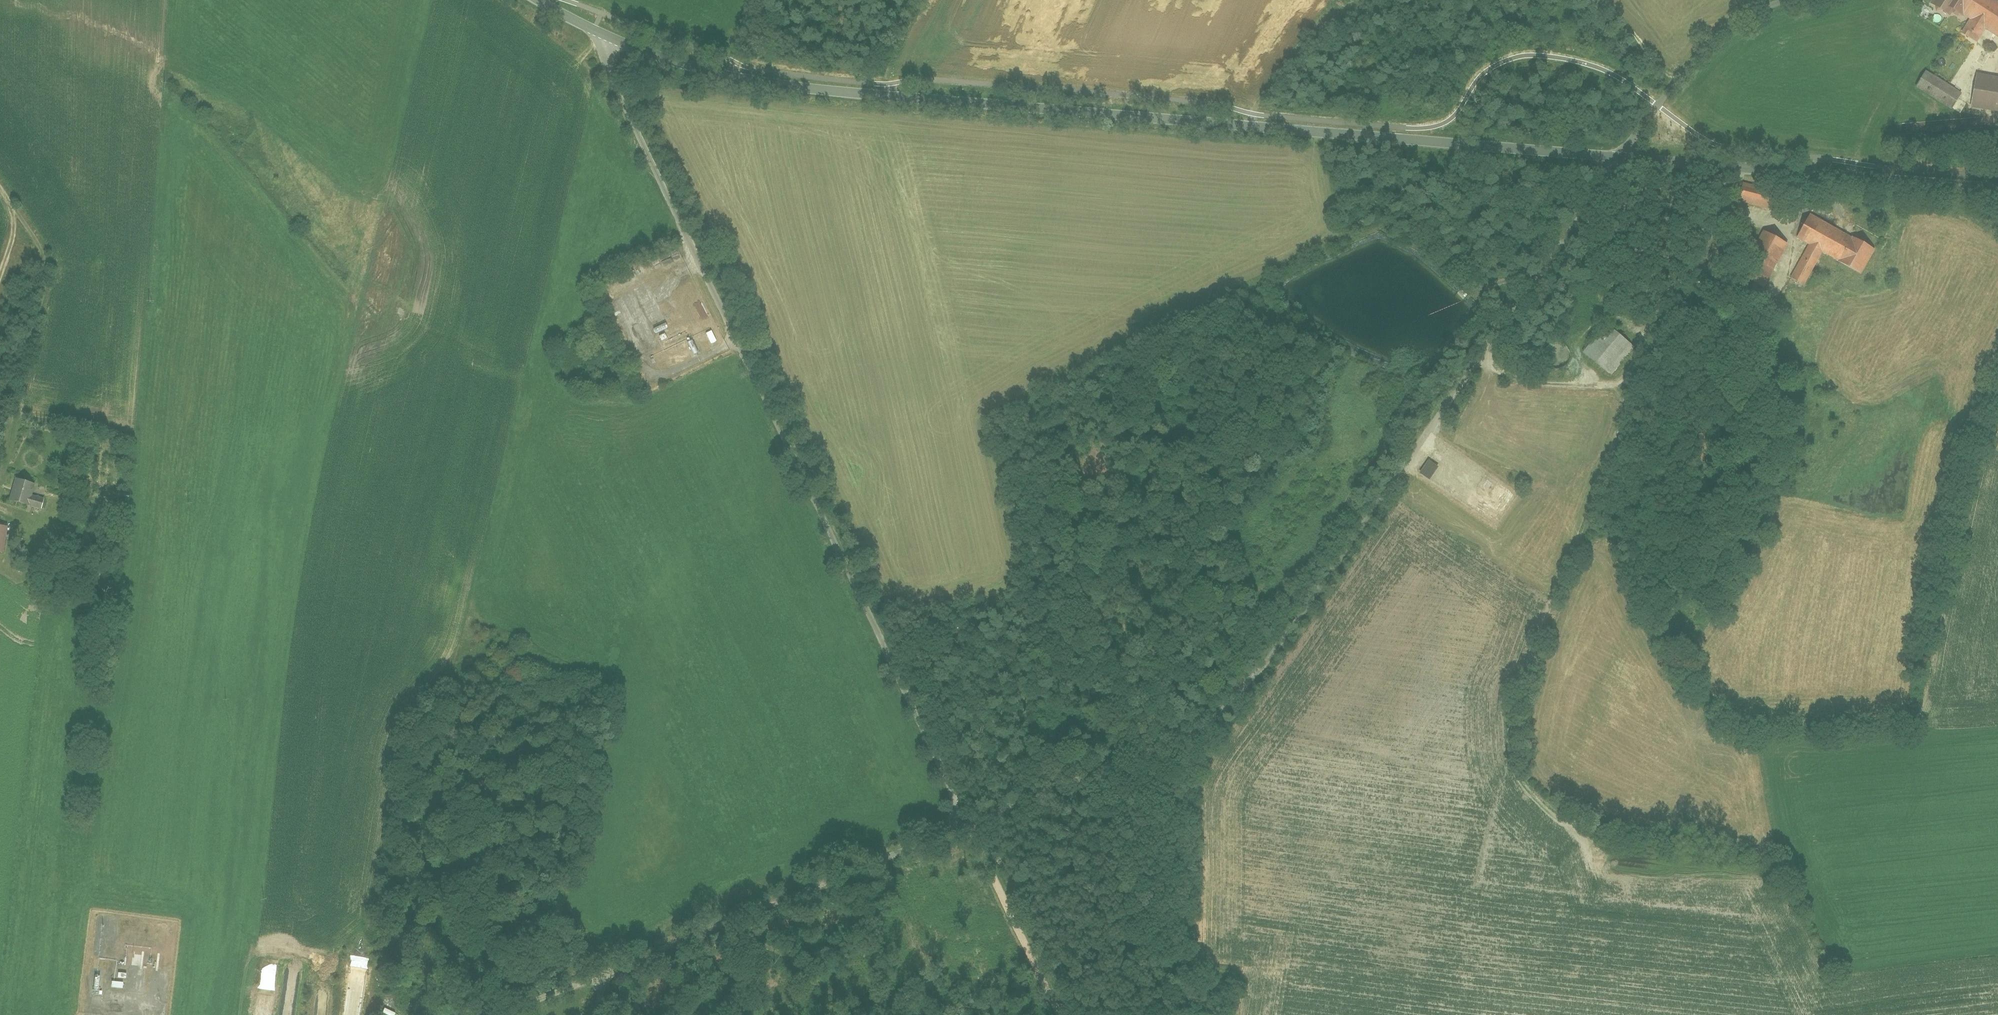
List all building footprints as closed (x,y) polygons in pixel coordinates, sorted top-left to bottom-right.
[(1989,0),(1941,0),(1931,15),(1956,31),(1963,21),(1997,43),(1997,6),(1989,0)] [(1921,73),(1910,91),(1950,114),(1960,97),(1921,73)] [(1965,110),(1997,116),(1997,82),(1972,76),(1965,110)] [(1740,180),(1733,206),(1773,216),(1780,190),(1740,180)] [(1809,247),(1788,285),(1802,293),(1823,255),(1848,269),(1861,246),(1811,218),(1798,242),(1809,247)] [(1732,287),(1761,301),(1787,248),(1758,234),(1732,287)] [(1583,356),(1611,380),(1636,350),(1608,327),(1583,356)] [(15,480),(10,502),(28,506),(28,505),(53,511),(56,499),(31,493),(33,484),(15,480)] [(125,969),(124,960),(115,960),(116,969),(125,969)]
